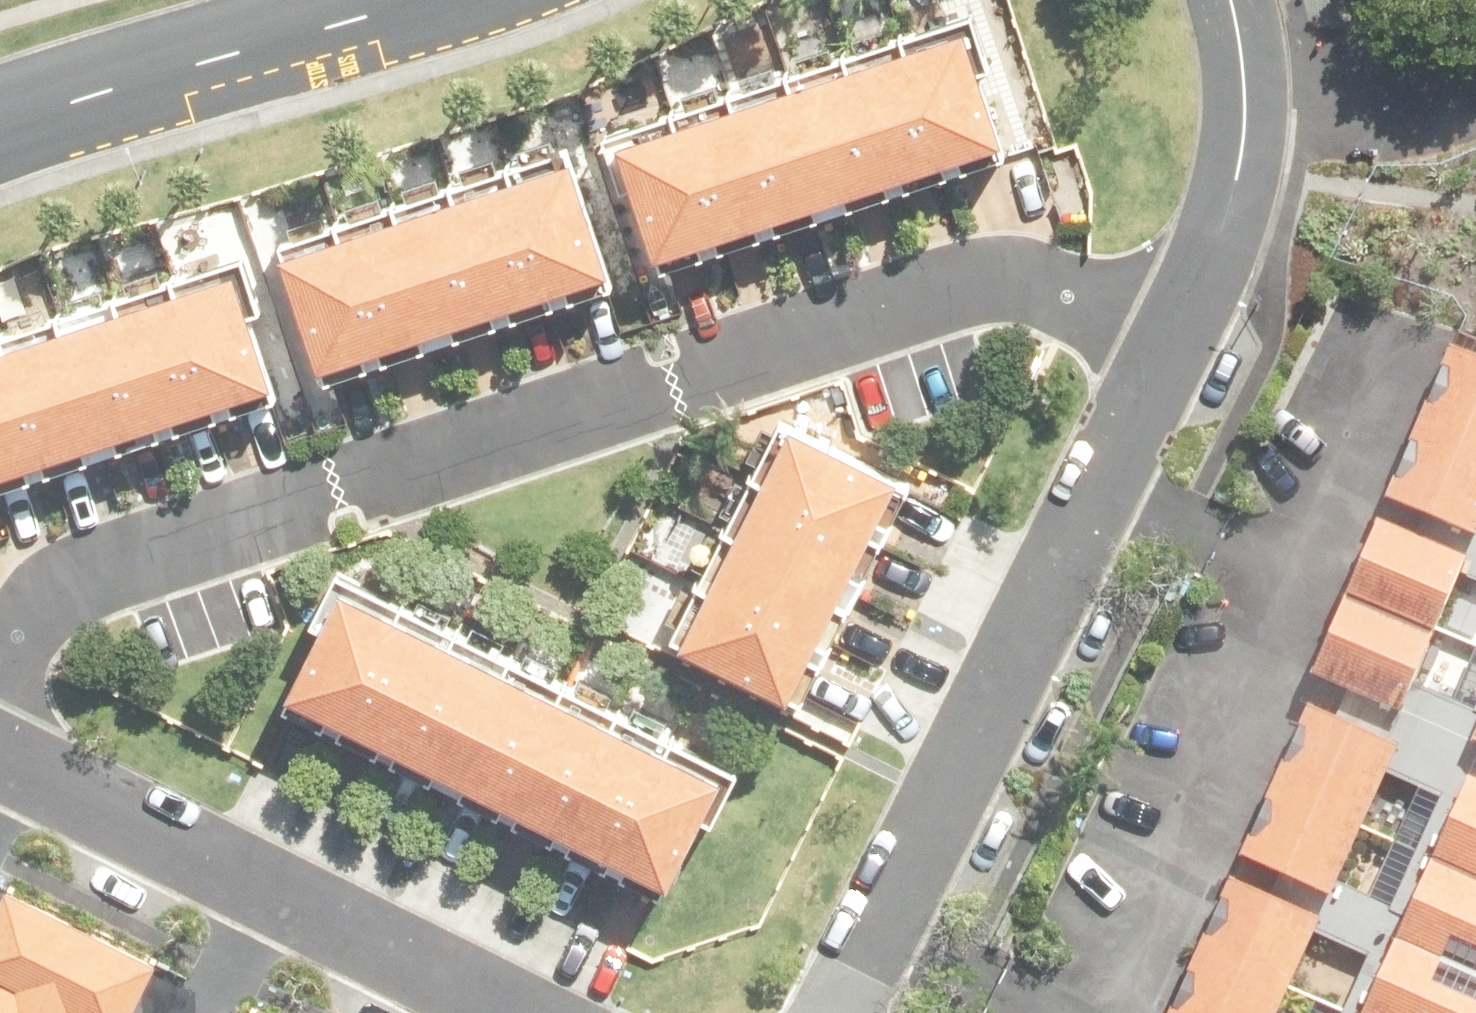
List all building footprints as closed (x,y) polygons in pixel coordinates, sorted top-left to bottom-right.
[(906,31),(945,144),(1005,124),(967,11),(906,31)] [(906,31),(848,52),(886,164),(945,144),(906,31)] [(848,52),(791,70),(829,183),(886,164),(848,52)] [(791,70),(731,90),(770,203),(829,183),(791,70)] [(731,90),(674,109),(712,222),(770,203),(731,90)] [(674,109),(617,127),(656,241),(712,222),(674,109)] [(564,144),(504,164),(542,275),(602,256),(564,144)] [(504,164),(448,182),(486,295),(542,275),(504,164)] [(448,182),(390,202),(428,315),(486,295),(448,182)] [(390,202),(330,221),(368,334),(428,315),(390,202)] [(330,221),(276,239),(315,353),(368,334),(330,221)] [(234,259),(172,280),(209,391),(272,370),(234,259)] [(172,280),(115,299),(153,409),(209,391),(172,280)] [(115,299),(58,318),(95,428),(153,409),(115,299)] [(58,318),(1,336),(39,448),(95,428),(58,318)] [(0,337),(0,460),(39,448),(1,336),(0,337)] [(1452,363),(1417,450),(1475,474),(1475,373),(1452,363)] [(794,410),(766,466),(875,521),(903,464),(794,410)] [(1417,450),(1385,529),(1475,566),(1475,474),(1417,450)] [(766,466),(740,520),(849,574),(875,521),(766,466)] [(740,520),(711,576),(820,631),(849,574),(740,520)] [(1475,591),(1475,566),(1385,529),(1350,613),(1441,650),(1467,587),(1475,591)] [(340,575),(288,681),(342,707),(394,601),(340,575)] [(711,576),(684,632),(793,686),(820,631),(711,576)] [(394,601),(342,707),(396,734),(448,629),(394,601)] [(1317,694),(1475,759),(1475,723),(1420,698),(1441,650),(1350,613),(1317,694)] [(448,629),(396,734),(447,759),(499,655),(448,629)] [(499,655),(447,759),(501,787),(554,683),(499,655)] [(554,683),(501,787),(556,814),(608,709),(554,683)] [(608,709),(556,814),(612,842),(664,736),(608,709)] [(1420,858),(1475,883),(1475,790),(1308,716),(1273,795),(1368,835),(1394,776),(1447,801),(1420,858)] [(664,736),(612,842),(665,870),(719,764),(664,736)] [(1344,888),(1368,835),(1273,795),(1236,880),(1475,985),(1475,883),(1420,858),(1396,911),(1344,888)] [(1376,963),(1353,1012),(1475,1012),(1475,985),(1236,880),(1202,958),(1295,999),(1322,936),(1376,963)] [(164,970),(14,893),(0,921),(0,1012),(143,1012),(164,970)] [(1178,1012),(1288,1012),(1295,999),(1202,958),(1178,1012)]
